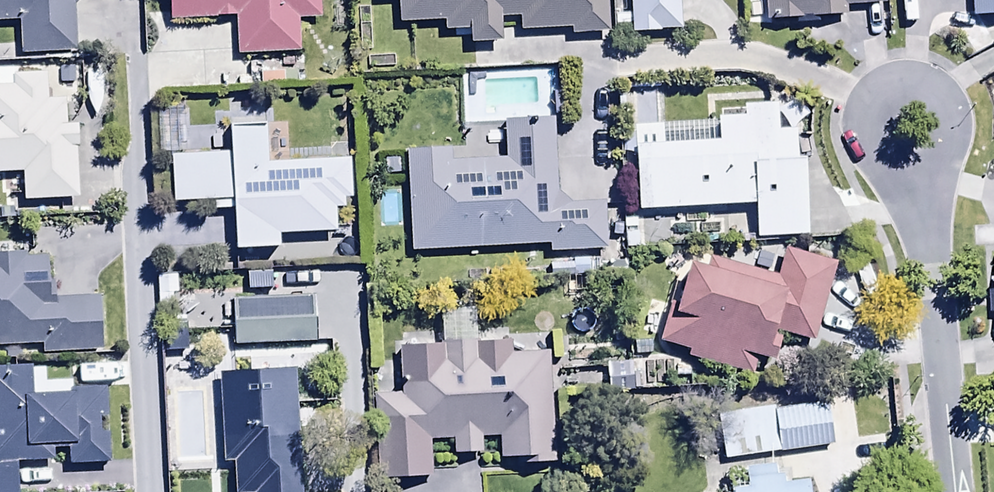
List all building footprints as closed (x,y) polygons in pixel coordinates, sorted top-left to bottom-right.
[(17,21),(18,55),(74,53),(72,1),(79,1),(79,0),(0,0),(0,22),(17,21)] [(168,21),(234,18),(235,56),(298,53),(297,18),(319,17),(318,0),(167,0),(168,21)] [(397,22),(444,21),(444,30),(467,30),(467,43),(497,42),(496,17),(517,16),(518,29),(568,28),(568,36),(606,35),(605,0),(396,0),(397,22)] [(629,36),(657,34),(656,31),(677,30),(676,0),(627,0),(629,36)] [(764,21),(794,19),(795,24),(816,23),(816,17),(845,16),(844,7),(883,5),(882,0),(763,0),(764,21)] [(970,17),(993,16),(993,0),(969,0),(970,17)] [(20,173),(21,202),(75,200),(72,148),(75,148),(74,126),(64,127),(63,96),(59,96),(58,73),(10,75),(11,86),(0,87),(0,174),(20,173)] [(630,127),(635,211),(752,205),(753,238),(804,235),(800,160),(792,160),(791,132),(775,133),(773,105),(740,107),(741,118),(713,119),(714,144),(659,147),(658,126),(630,127)] [(602,203),(568,205),(556,195),(551,120),(502,123),(504,158),(448,161),(448,150),(403,152),(409,252),(547,245),(548,252),(605,249),(602,203)] [(265,123),(226,125),(232,252),(277,250),(277,236),(333,233),(332,211),(341,211),(341,199),(353,199),(351,158),(267,163),(265,123)] [(225,154),(168,156),(170,205),(211,204),(212,212),(227,211),(225,154)] [(809,342),(832,264),(782,249),(773,278),(707,258),(703,270),(682,264),(667,315),(664,315),(655,343),(688,353),(686,358),(748,376),(753,360),(767,364),(776,332),(809,342)] [(40,346),(41,354),(97,352),(95,298),(51,299),(49,254),(0,256),(0,347),(40,346)] [(313,299),(230,300),(230,344),(313,344),(313,299)] [(548,463),(546,354),(476,355),(476,340),(439,341),(440,346),(398,347),(398,395),(375,396),(377,478),(427,477),(426,441),(449,440),(449,454),(479,453),(479,438),(498,437),(498,459),(514,459),(515,463),(548,463)] [(0,369),(0,491),(15,491),(14,463),(65,460),(65,467),(114,465),(112,416),(106,416),(105,387),(68,389),(68,381),(45,382),(44,367),(0,369)] [(295,376),(228,379),(228,387),(216,388),(220,465),(231,464),(232,491),(301,491),(295,376)] [(771,410),(776,453),(830,446),(825,403),(771,410)] [(776,453),(771,410),(770,406),(716,413),(722,459),(776,453)] [(802,484),(781,485),(779,468),(727,473),(728,491),(803,491),(802,484)]
